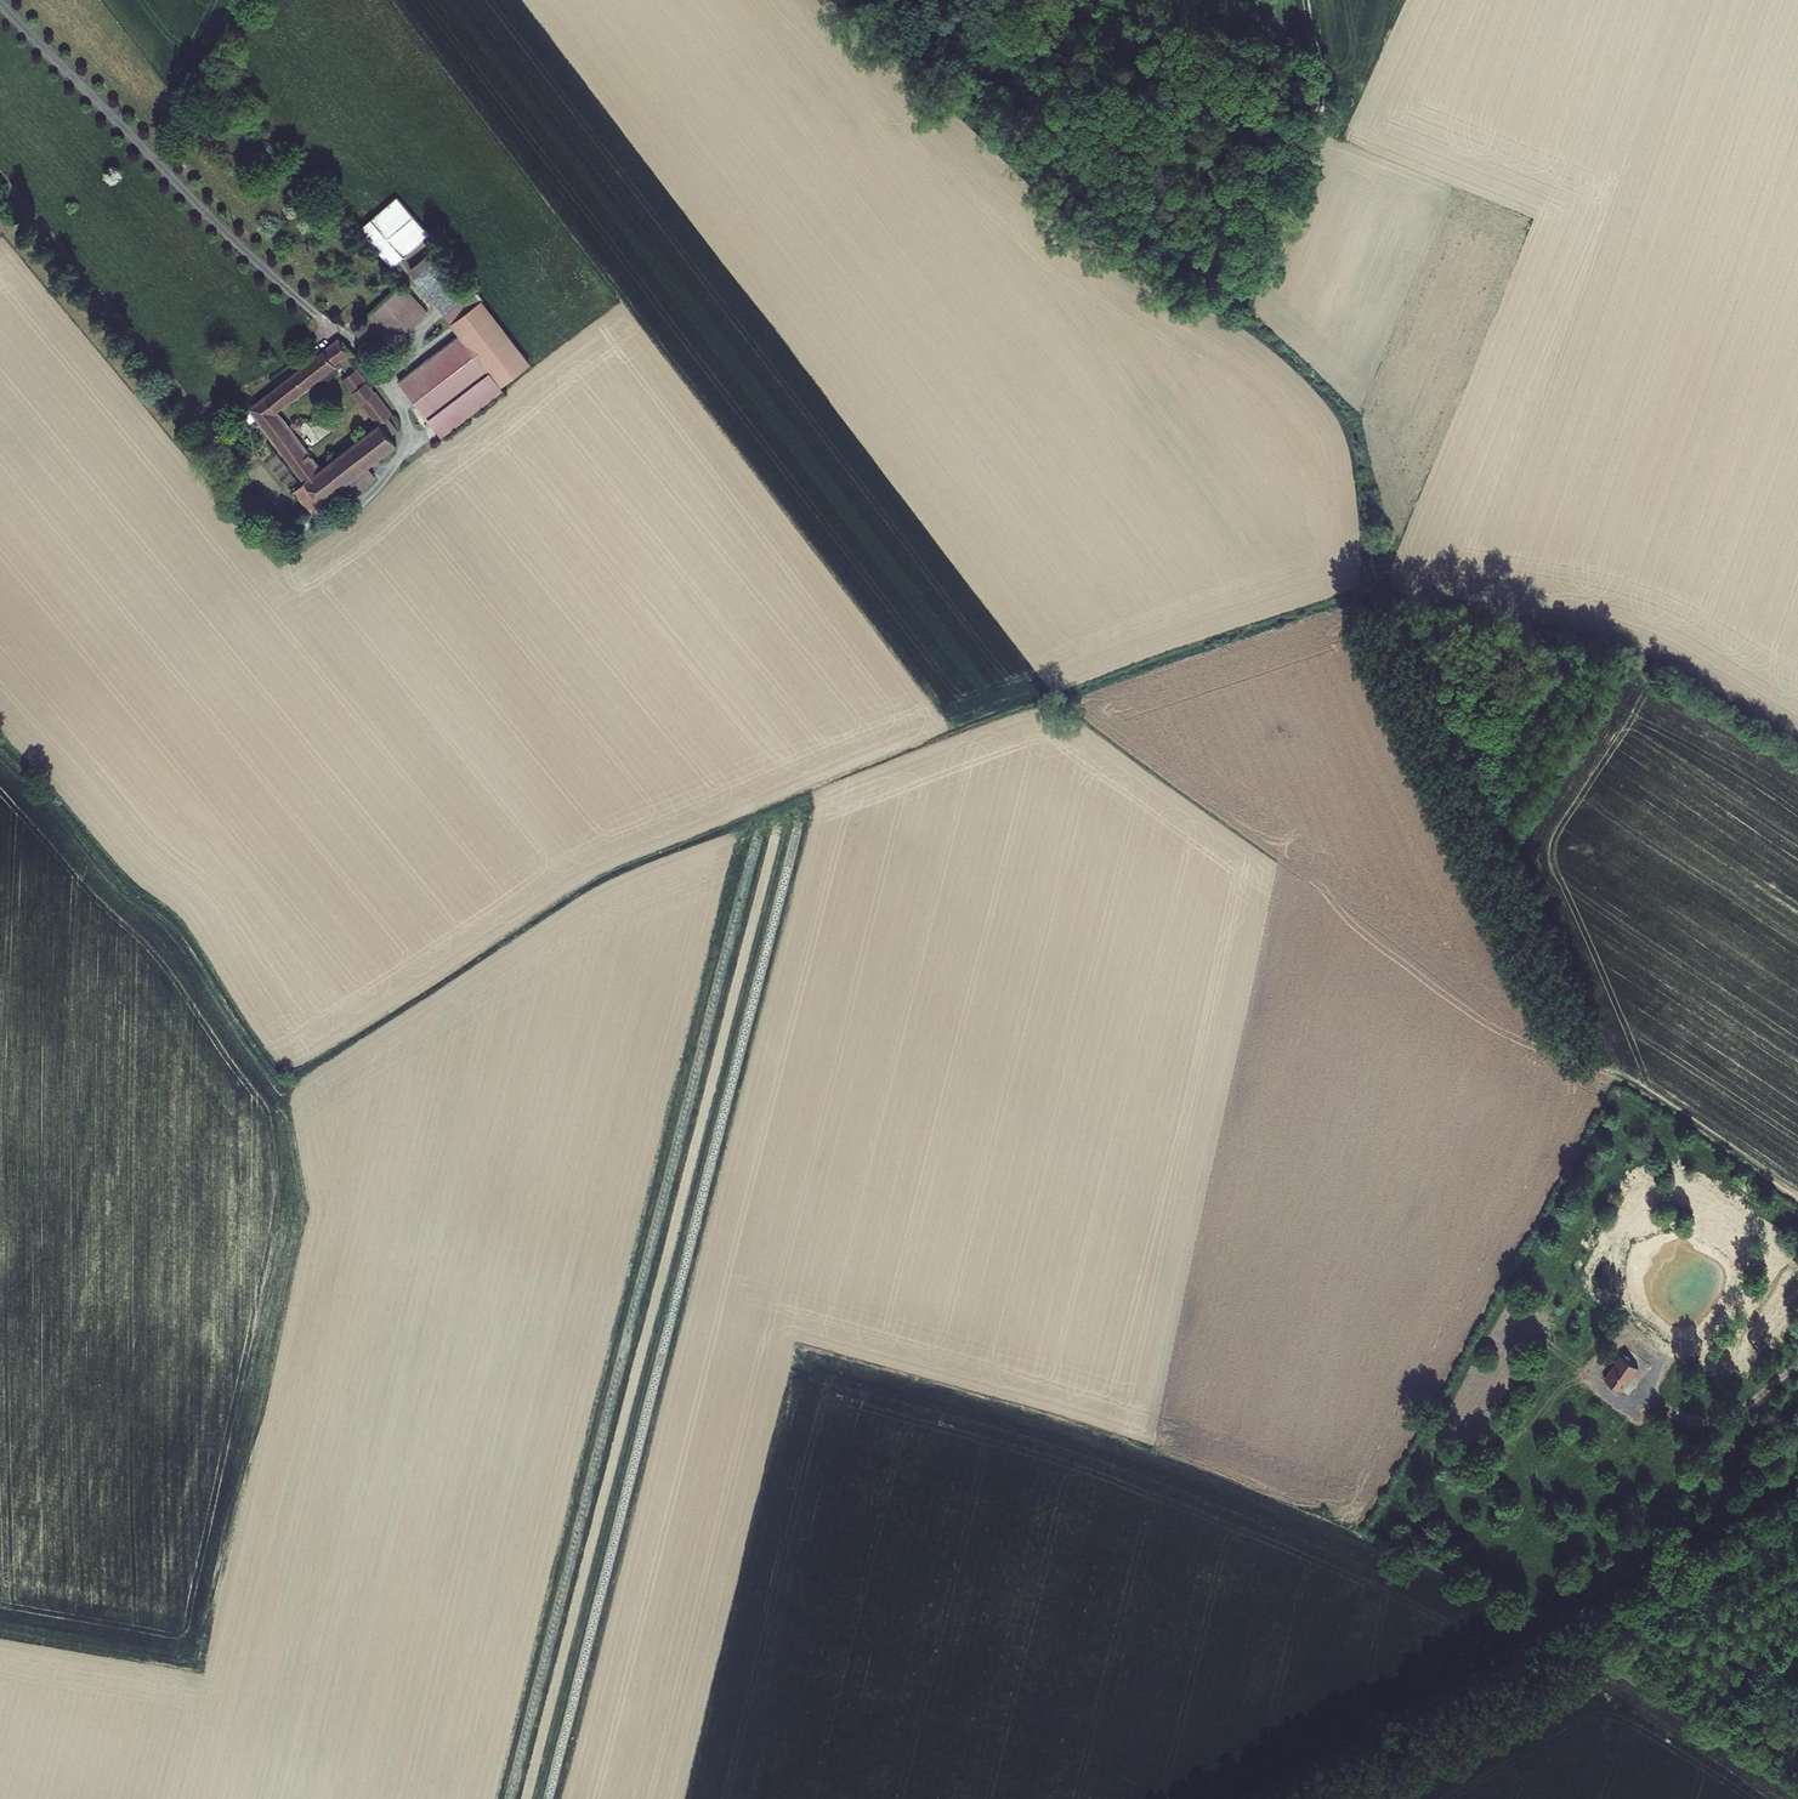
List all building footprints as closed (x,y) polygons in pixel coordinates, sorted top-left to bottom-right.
[(382,190),(341,222),(372,263),(413,231),(382,190)] [(451,289),(416,243),(394,260),(444,325),(385,370),(429,427),(518,358),(475,301),(460,282),(451,289)] [(395,282),(354,313),(372,337),(413,306),(395,282)] [(270,407),(340,352),(333,334),(242,404),(302,477),(317,495),(329,485),(331,483),(387,438),(374,419),(317,465),(270,407)] [(341,377),(374,419),(384,409),(346,360),(340,364),(346,372),(341,377)] [(317,495),(302,477),(290,487),(305,505),(317,495)] [(1643,1375),(1625,1363),(1609,1385),(1627,1398),(1643,1375)]
